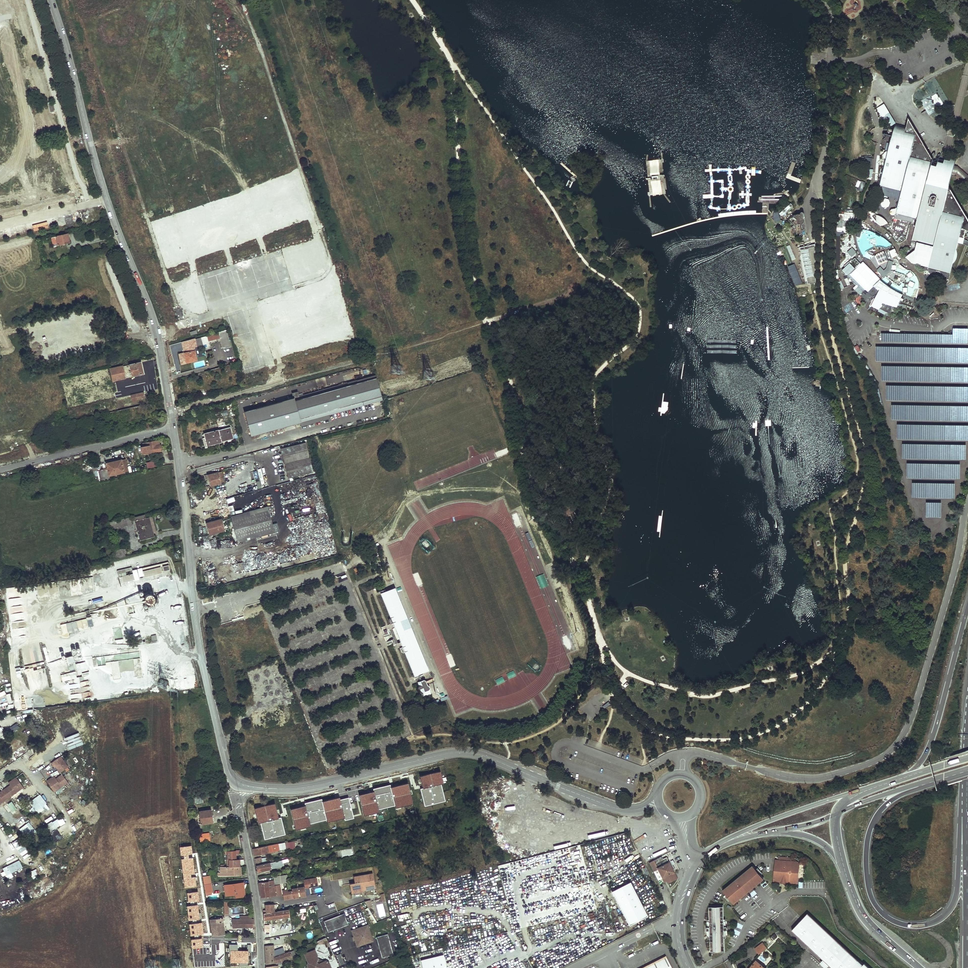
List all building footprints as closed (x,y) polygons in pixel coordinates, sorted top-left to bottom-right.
[(937,109),(930,96),(921,101),(928,115),(937,109)] [(894,123),(884,105),(876,109),(887,127),(894,123)] [(917,219),(911,241),(933,247),(928,268),(950,274),(953,262),(954,261),(955,259),(956,256),(957,254),(957,252),(956,250),(959,240),(960,237),(964,238),(966,230),(967,230),(967,219),(948,186),(938,169),(934,168),(935,163),(908,118),(905,128),(895,125),(888,151),(886,151),(885,152),(884,153),(884,154),(883,155),(884,157),(885,158),(886,158),(879,186),(901,192),(895,214),(917,219)] [(940,164),(938,169),(948,186),(953,169),(956,159),(951,158),(950,162),(945,161),(944,165),(942,165),(940,164)] [(883,207),(890,205),(888,198),(881,201),(883,207)] [(781,215),(792,205),(790,203),(779,213),(781,215)] [(772,213),(775,222),(781,220),(777,211),(772,213)] [(793,215),(790,221),(797,226),(797,229),(795,229),(796,234),(800,233),(801,236),(802,237),(803,237),(804,235),(804,233),(805,232),(803,219),(804,219),(805,218),(804,215),(804,213),(802,212),(801,213),(801,214),(801,216),(795,217),(795,215),(793,215)] [(844,212),(843,220),(854,220),(854,212),(844,212)] [(873,218),(880,227),(887,223),(879,213),(873,218)] [(868,265),(875,273),(884,282),(893,289),(904,294),(915,298),(918,289),(919,282),(917,278),(915,273),(911,271),(906,269),(900,264),(898,260),(898,256),(896,252),(894,248),(892,244),(888,240),(881,236),(873,232),(863,229),(860,238),(857,239),(860,250),(864,258),(868,265)] [(67,233),(50,237),(51,242),(56,241),(57,244),(69,242),(67,233)] [(817,278),(811,246),(803,247),(803,244),(799,245),(806,280),(817,278)] [(851,252),(850,244),(842,244),(842,252),(851,252)] [(892,305),(894,296),(880,289),(876,297),(892,305)] [(890,314),(892,305),(876,297),(875,299),(873,298),(870,305),(879,310),(879,308),(890,314)] [(967,344),(967,328),(953,328),(953,335),(881,333),(881,342),(967,344)] [(231,347),(226,330),(218,332),(218,333),(219,338),(223,349),(231,347)] [(208,341),(219,338),(218,333),(193,340),(195,347),(203,345),(209,343),(208,341)] [(197,360),(193,345),(186,347),(187,352),(185,353),(187,362),(197,360)] [(967,363),(967,348),(876,346),(875,362),(967,363)] [(181,364),(186,363),(183,352),(178,354),(181,364)] [(140,361),(129,364),(131,376),(143,373),(140,361)] [(122,366),(109,369),(112,380),(125,377),(122,366)] [(967,382),(967,367),(882,367),(882,382),(967,382)] [(338,385),(362,379),(360,370),(336,376),(338,385)] [(382,400),(375,376),(362,379),(338,385),(299,396),(298,391),(292,393),(294,398),(244,411),(251,436),(300,423),(301,426),(330,418),(329,414),(382,400)] [(967,402),(967,387),(886,385),(886,400),(967,402)] [(967,422),(967,407),(892,405),(892,420),(967,422)] [(967,441),(967,426),(897,425),(897,440),(967,441)] [(229,427),(204,434),(207,446),(233,439),(229,427)] [(154,441),(148,442),(149,452),(161,451),(160,445),(154,446),(154,441)] [(313,471),(305,441),(280,447),(287,477),(313,471)] [(902,459),(966,460),(966,445),(902,444),(902,459)] [(107,468),(96,471),(99,481),(109,479),(108,475),(123,472),(121,460),(115,461),(115,463),(112,463),(111,462),(106,463),(107,468)] [(906,478),(960,479),(960,464),(907,463),(906,478)] [(221,471),(208,475),(210,486),(224,482),(221,471)] [(912,498),(955,499),(955,484),(912,483),(912,498)] [(38,487),(31,489),(33,496),(40,495),(38,487)] [(222,499),(224,499),(222,493),(215,495),(217,501),(222,499)] [(926,518),(942,518),(942,503),(926,503),(926,518)] [(243,542),(242,541),(274,532),(267,507),(243,513),(242,507),(230,510),(231,516),(238,542),(239,541),(239,543),(243,542)] [(130,517),(109,522),(110,525),(111,529),(131,523),(130,517)] [(135,520),(134,521),(139,540),(151,537),(149,533),(152,532),(148,517),(139,520),(138,518),(134,519),(135,520)] [(206,523),(209,534),(224,530),(221,519),(206,523)] [(123,549),(101,554),(103,562),(114,559),(125,557),(123,549)] [(127,559),(119,561),(120,567),(129,565),(127,559)] [(160,567),(142,571),(143,575),(161,571),(160,567)] [(142,591),(150,589),(149,582),(136,585),(137,587),(141,586),(142,591)] [(395,588),(380,594),(390,618),(389,618),(388,620),(390,624),(392,623),(402,646),(400,647),(401,652),(403,652),(404,652),(415,676),(429,670),(395,588)] [(145,602),(154,601),(154,591),(145,591),(145,602)] [(60,634),(94,626),(90,611),(82,613),(83,618),(58,623),(60,634)] [(122,639),(122,628),(114,629),(114,639),(122,639)] [(93,646),(81,646),(81,656),(93,656),(93,646)] [(71,649),(67,650),(70,661),(78,658),(76,652),(72,653),(71,649)] [(105,657),(93,657),(93,666),(105,665),(105,657)] [(67,700),(83,697),(78,677),(77,677),(75,670),(77,670),(78,674),(91,671),(88,660),(70,664),(69,662),(59,664),(61,673),(67,700)] [(514,671),(506,673),(508,679),(516,676),(514,671)] [(424,680),(420,681),(425,692),(429,690),(429,689),(430,689),(429,686),(427,685),(425,680),(424,680)] [(289,684),(282,686),(286,698),(293,695),(289,684)] [(439,688),(431,691),(434,698),(441,695),(439,688)] [(297,704),(289,705),(290,714),(298,712),(297,704)] [(255,729),(287,721),(283,705),(274,707),(275,711),(265,714),(265,711),(252,714),(255,729)] [(12,753),(17,759),(27,752),(22,745),(12,753)] [(21,757),(27,766),(32,763),(26,754),(21,757)] [(60,756),(50,763),(54,768),(55,766),(60,772),(67,767),(60,756)] [(424,806),(446,801),(442,783),(444,783),(441,771),(420,775),(423,788),(420,788),(424,806)] [(54,776),(46,781),(53,792),(64,784),(59,778),(56,780),(54,776)] [(22,787),(16,778),(8,783),(10,786),(8,788),(7,787),(4,789),(1,792),(1,793),(0,793),(0,803),(22,787)] [(395,808),(413,803),(408,782),(390,787),(395,808)] [(41,794),(28,802),(36,816),(49,808),(41,794)] [(340,797),(291,807),(295,828),(364,815),(360,795),(340,799),(340,797)] [(13,815),(20,809),(12,799),(5,805),(13,815)] [(245,812),(248,824),(271,818),(271,815),(272,815),(271,813),(270,814),(269,809),(272,808),(271,806),(245,812)] [(198,814),(194,814),(196,824),(200,824),(211,822),(210,815),(211,815),(210,809),(198,811),(198,814)] [(61,816),(45,827),(49,833),(65,822),(61,816)] [(28,820),(18,826),(25,838),(35,832),(28,820)] [(253,849),(254,855),(308,845),(308,842),(305,843),(304,838),(253,849)] [(20,839),(13,844),(24,859),(31,855),(20,839)] [(226,856),(227,860),(228,860),(235,860),(235,853),(239,853),(239,850),(235,850),(235,851),(226,851),(226,852),(225,852),(225,856),(226,856)] [(663,859),(661,856),(650,862),(654,871),(657,869),(663,881),(667,879),(669,883),(678,878),(672,866),(670,867),(668,862),(669,860),(667,857),(666,857),(663,859)] [(256,865),(263,864),(261,857),(255,858),(256,865)] [(256,865),(257,872),(280,867),(280,866),(283,866),(283,863),(289,862),(289,858),(263,864),(256,865)] [(14,877),(12,872),(22,868),(19,860),(2,867),(7,880),(14,877)] [(786,882),(797,883),(799,867),(791,866),(791,861),(778,860),(776,860),(774,881),(781,881),(781,882),(786,883),(786,882)] [(240,875),(240,867),(239,867),(228,867),(220,867),(220,872),(217,872),(218,875),(240,875)] [(731,900),(733,902),(759,881),(760,882),(763,879),(760,876),(755,870),(753,867),(724,891),(726,894),(731,900)] [(350,884),(351,891),(363,889),(363,890),(375,888),(372,874),(362,876),(362,875),(353,876),(355,883),(350,884)] [(209,875),(202,876),(204,884),(205,892),(212,891),(209,875)] [(268,885),(290,881),(289,875),(274,877),(275,881),(259,883),(261,898),(262,897),(270,896),(269,886),(268,885)] [(317,886),(316,878),(303,880),(305,888),(317,886)] [(629,882),(611,891),(629,926),(647,916),(629,882)] [(243,883),(223,886),(225,896),(234,894),(234,897),(243,896),(242,891),(241,891),(240,888),(243,887),(243,883)] [(280,884),(269,886),(270,896),(282,895),(280,884)] [(288,889),(282,890),(284,899),(287,899),(287,897),(293,896),(293,898),(298,897),(297,888),(291,889),(292,891),(288,891),(288,889)] [(273,904),(265,905),(266,910),(266,913),(274,911),(273,904)] [(710,907),(712,951),(724,951),(722,906),(710,907)] [(263,914),(264,920),(289,916),(288,909),(274,912),(263,914)] [(319,920),(325,937),(327,936),(324,928),(343,921),(340,912),(319,920)] [(791,930),(832,967),(869,967),(864,963),(863,965),(808,913),(791,930)] [(221,918),(209,920),(212,935),(223,936),(221,918)] [(254,919),(232,920),(232,927),(254,927),(254,919)] [(353,931),(352,932),(353,936),(353,937),(356,936),(357,939),(354,940),(355,940),(356,945),(357,944),(358,946),(371,942),(371,940),(372,940),(368,927),(366,927),(366,926),(353,930),(353,931)] [(388,934),(376,937),(382,959),(394,955),(388,934)] [(755,948),(759,953),(766,947),(762,943),(755,948)] [(274,963),(273,957),(273,953),(273,945),(265,946),(266,964),(274,963)] [(273,957),(285,953),(283,949),(273,953),(273,957)] [(304,954),(308,962),(307,964),(308,966),(310,967),(312,966),(314,967),(313,967),(326,967),(330,966),(327,960),(325,959),(318,962),(315,961),(317,957),(313,949),(304,954)] [(273,957),(274,963),(280,962),(295,956),(293,950),(285,953),(273,957)] [(341,966),(345,965),(341,954),(337,955),(341,966)] [(423,967),(446,967),(444,955),(421,959),(423,967)] [(665,955),(640,967),(672,967),(665,955)]
